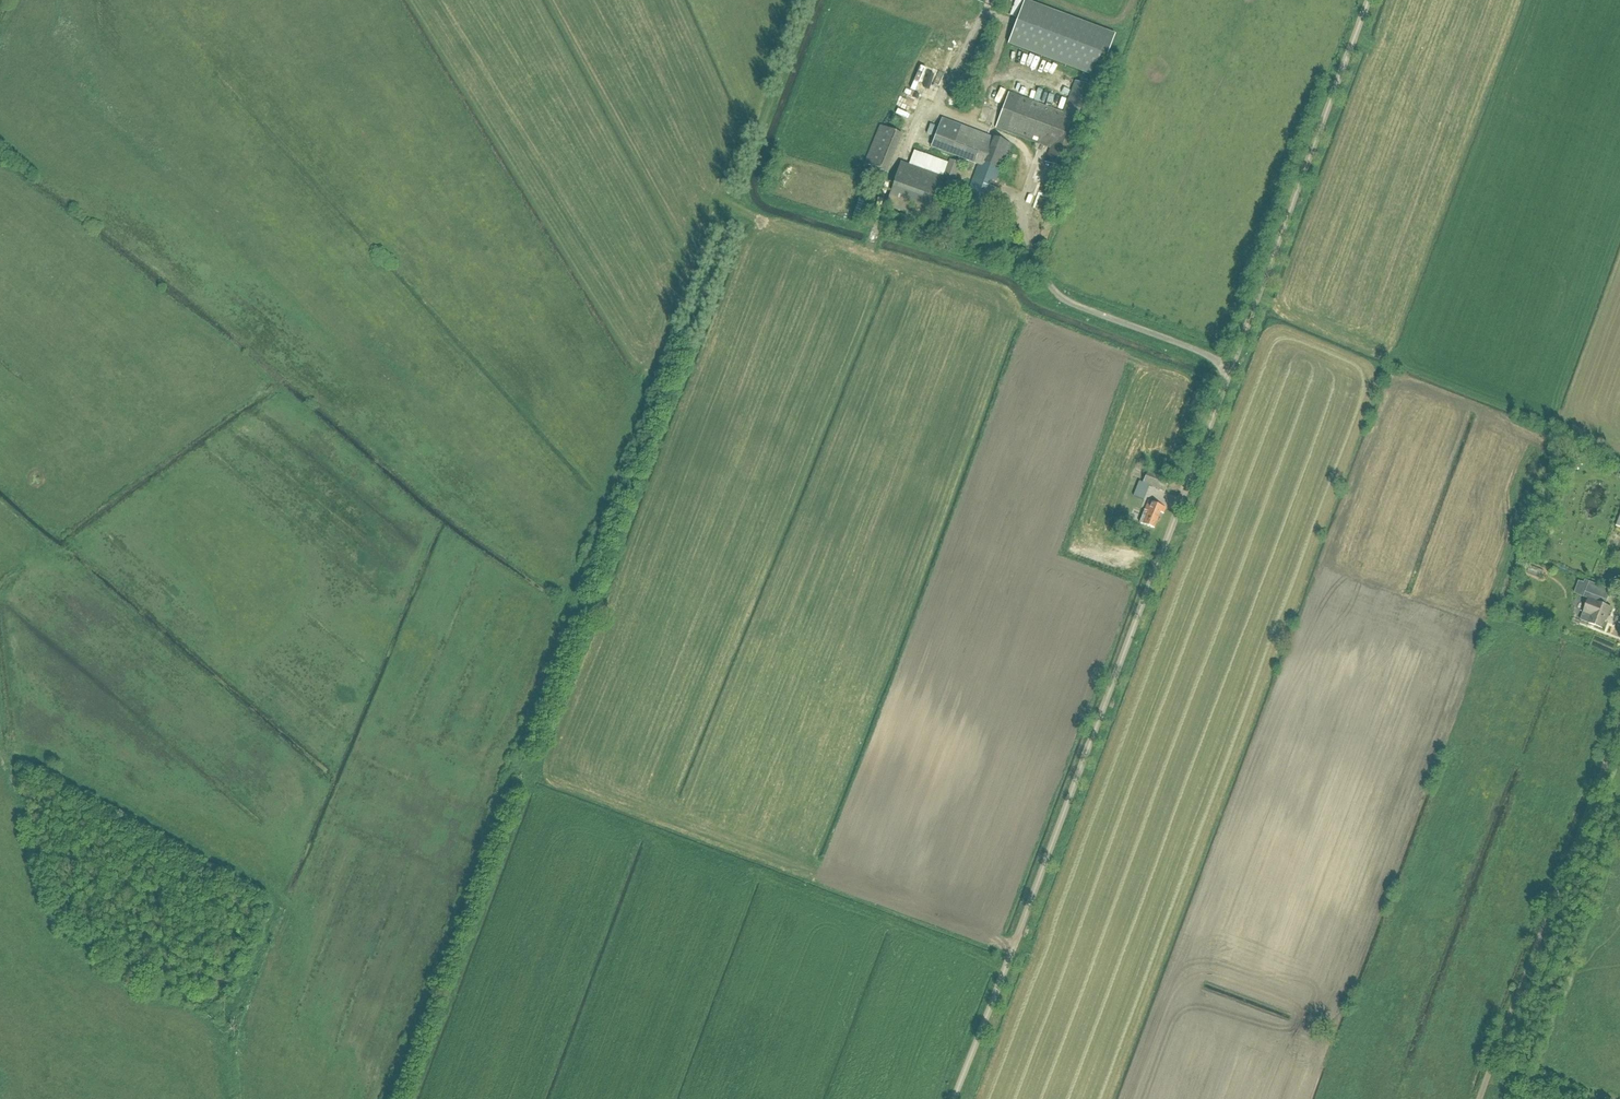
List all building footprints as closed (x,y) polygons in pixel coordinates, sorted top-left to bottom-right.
[(1115,35),(1024,1),(1007,45),(1098,79),(1115,35)] [(1065,170),(1095,89),(1074,82),(1063,113),(1009,93),(995,129),(1049,149),(1045,163),(1065,170)] [(1011,145),(961,127),(941,119),(931,148),(950,155),(978,165),(963,206),(979,212),(988,215),(993,202),(987,200),(989,196),(990,196),(993,187),(988,186),(991,180),(995,182),(1001,167),(1003,168),(1011,145)] [(880,125),(865,163),(887,172),(902,134),(880,125)] [(954,183),(960,164),(949,160),(943,179),(954,183)] [(897,179),(891,195),(932,208),(937,192),(897,179)] [(1163,514),(1165,508),(1148,502),(1139,523),(1153,529),(1159,513),(1163,514)] [(1580,593),(1596,599),(1602,586),(1585,580),(1580,593)] [(1611,608),(1597,602),(1588,599),(1583,613),(1591,616),(1589,623),(1602,628),(1607,615),(1608,615),(1611,608)]
